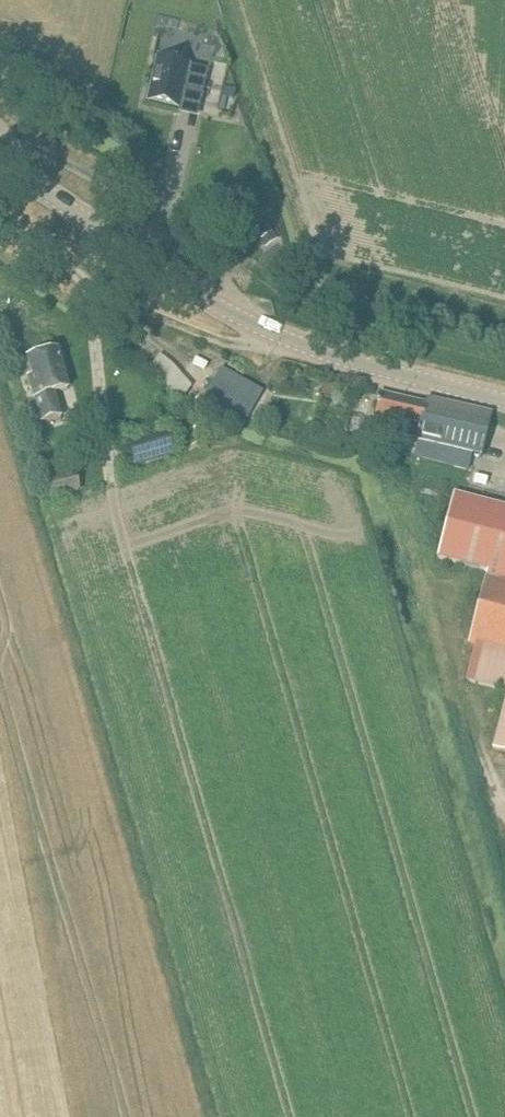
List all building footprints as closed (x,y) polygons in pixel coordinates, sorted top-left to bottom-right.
[(147,102),(178,109),(177,115),(197,119),(198,114),(202,99),(208,72),(157,60),(147,102)] [(222,87),(220,97),(227,98),(233,99),(235,90),(222,87)] [(272,232),(260,240),(263,245),(265,248),(278,240),(276,237),(272,232)] [(357,286),(345,282),(343,288),(356,292),(357,286)] [(58,352),(28,360),(33,379),(28,380),(34,400),(35,400),(41,424),(62,418),(55,394),(69,391),(58,352)] [(145,374),(158,383),(182,401),(190,388),(171,367),(159,356),(145,374)] [(264,392),(222,367),(199,406),(222,420),(227,411),(247,422),(264,392)] [(333,388),(323,386),(321,397),(330,399),(333,388)] [(376,419),(372,433),(392,438),(393,435),(396,436),(392,450),(415,456),(428,404),(379,392),(373,418),(376,419)] [(415,456),(414,458),(469,471),(473,456),(481,458),(492,414),(429,398),(428,404),(415,456)] [(168,430),(128,441),(134,464),(174,453),(168,430)] [(51,499),(80,490),(76,474),(46,482),(51,499)] [(454,495),(438,559),(488,572),(469,646),(475,647),(466,681),(504,691),(504,508),(454,495)] [(501,751),(504,752),(504,701),(493,749),(501,751)]
